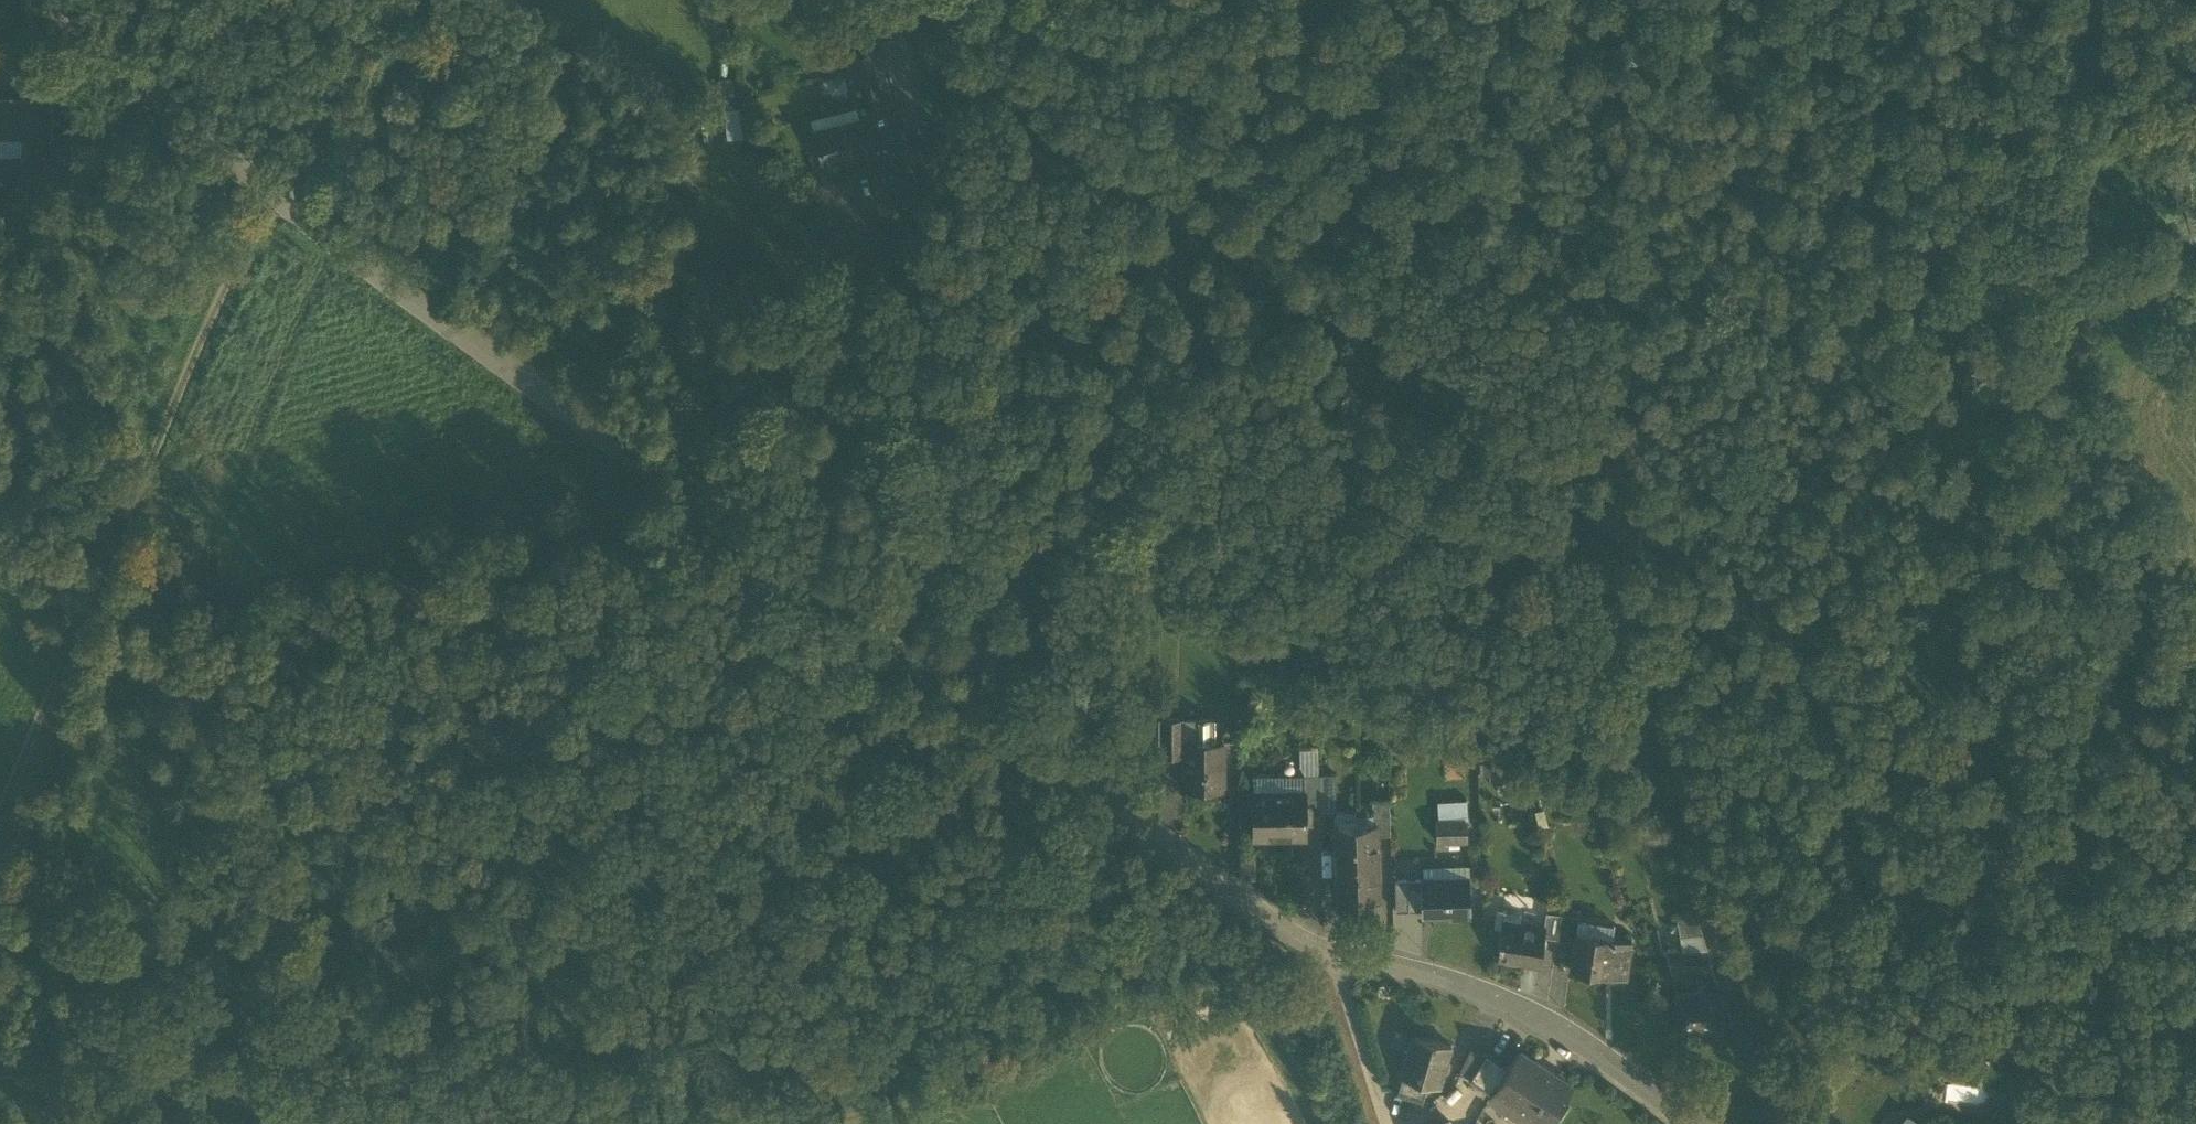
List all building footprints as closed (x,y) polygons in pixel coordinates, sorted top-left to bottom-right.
[(881,50),(848,59),(863,120),(816,131),(825,164),(905,144),(881,50)] [(0,98),(0,140),(2,140),(2,152),(23,152),(23,140),(53,140),(53,97),(0,98)] [(740,106),(724,107),(726,137),(742,136),(740,106)] [(1185,718),(1159,718),(1159,756),(1185,756),(1185,742),(1186,742),(1185,719),(1185,718)] [(1209,718),(1198,718),(1197,718),(1185,719),(1186,742),(1185,742),(1185,756),(1185,789),(1223,789),(1224,742),(1215,742),(1215,718),(1210,718),(1209,718)] [(1335,773),(1319,774),(1320,804),(1320,810),(1336,809),(1335,773)] [(1320,804),(1319,774),(1305,774),(1305,776),(1305,793),(1307,793),(1307,804),(1320,804)] [(1305,776),(1253,776),(1254,793),(1252,793),(1253,837),(1307,837),(1307,804),(1307,793),(1305,793),(1305,776)] [(1438,815),(1468,814),(1468,798),(1437,799),(1438,815)] [(1389,799),(1372,799),(1373,826),(1377,826),(1377,834),(1390,834),(1389,799)] [(1334,822),(1359,820),(1358,810),(1333,811),(1334,822)] [(1466,823),(1437,824),(1437,844),(1464,843),(1467,843),(1466,823)] [(1373,826),(1334,827),(1336,895),(1344,895),(1345,899),(1371,898),(1371,894),(1379,893),(1377,834),(1377,826),(1373,826)] [(1464,843),(1437,844),(1438,856),(1464,856),(1464,843)] [(1468,868),(1435,870),(1435,880),(1421,881),(1423,916),(1450,915),(1450,918),(1470,917),(1469,879),(1468,868)] [(1591,910),(1582,908),(1580,917),(1578,933),(1586,935),(1588,928),(1591,910)] [(1560,914),(1548,913),(1546,927),(1545,935),(1557,937),(1560,914)] [(1580,917),(1560,914),(1557,937),(1576,940),(1578,933),(1580,917)] [(1697,914),(1678,919),(1682,940),(1684,940),(1703,938),(1697,914)] [(1546,927),(1503,922),(1501,943),(1502,944),(1500,958),(1542,964),(1545,935),(1546,927)] [(1616,927),(1603,925),(1602,930),(1601,937),(1614,940),(1616,927)] [(1602,930),(1588,928),(1586,935),(1578,933),(1576,940),(1571,970),(1626,981),(1633,943),(1614,940),(1601,937),(1602,930)] [(1703,938),(1684,940),(1685,951),(1706,950),(1703,938)] [(1685,951),(1682,951),(1684,972),(1694,971),(1694,977),(1715,978),(1706,950),(1685,951)] [(1682,951),(1667,952),(1672,972),(1684,972),(1682,951)] [(1693,991),(1693,992),(1678,993),(1677,1030),(1719,1030),(1720,992),(1705,992),(1705,991),(1693,991)] [(1450,1045),(1414,1036),(1403,1076),(1404,1077),(1400,1093),(1424,1100),(1429,1083),(1439,1086),(1450,1045)] [(1470,1051),(1459,1073),(1470,1077),(1486,1055),(1470,1051)] [(1519,1053),(1508,1069),(1492,1093),(1489,1098),(1510,1111),(1514,1105),(1543,1123),(1548,1123),(1572,1088),(1519,1053)] [(1470,1077),(1469,1079),(1482,1087),(1498,1063),(1486,1055),(1470,1077)] [(1498,1063),(1482,1087),(1492,1093),(1508,1069),(1498,1063)] [(1990,1115),(2003,1123),(2004,1123),(2014,1110),(2000,1101),(1990,1115)]
